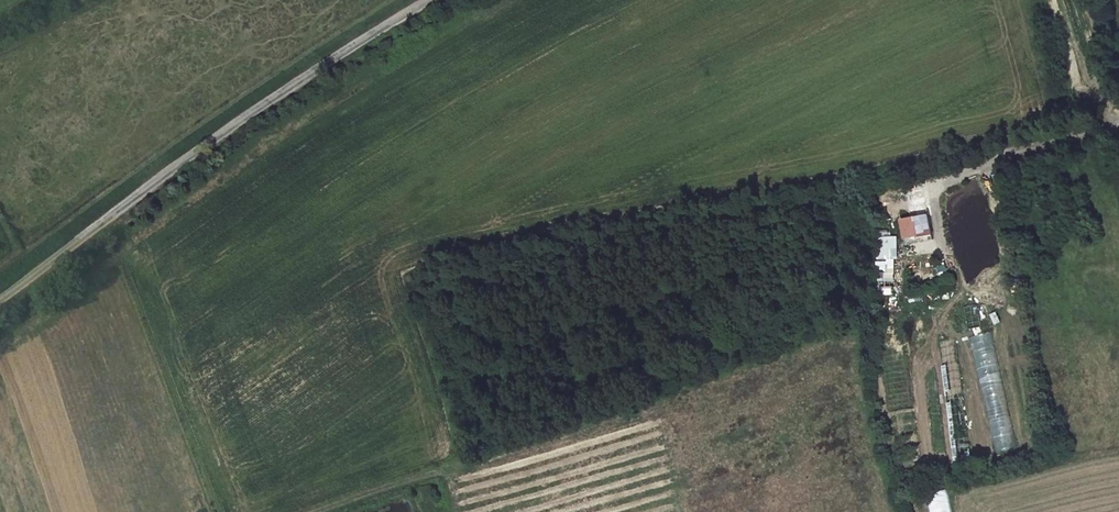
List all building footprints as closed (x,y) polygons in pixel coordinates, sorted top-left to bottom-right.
[(901,218),(904,240),(936,235),(932,213),(901,218)] [(879,280),(899,281),(899,234),(880,234),(879,280)] [(1015,449),(993,332),(971,336),(993,453),(1015,449)] [(948,492),(932,494),(934,511),(951,511),(948,492)]
